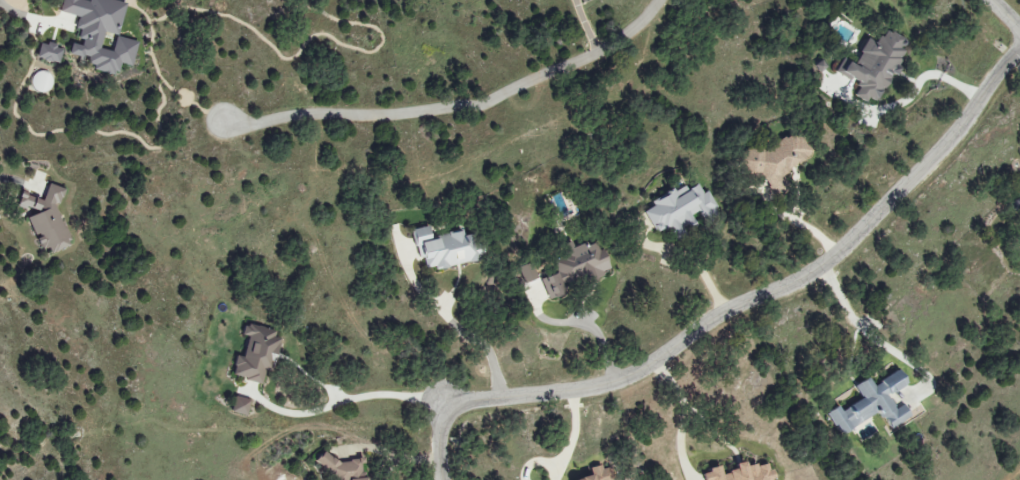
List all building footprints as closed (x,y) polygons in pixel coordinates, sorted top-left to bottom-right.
[(114,0),(89,0),(89,1),(83,0),(63,0),(60,12),(81,17),(76,38),(83,39),(82,46),(71,43),(68,56),(95,63),(93,69),(118,75),(121,64),(132,66),(138,42),(118,37),(126,3),(114,0)] [(856,59),(847,54),(837,72),(860,85),(855,93),(875,105),(894,72),(895,73),(906,53),(898,49),(904,39),(886,28),(877,44),(868,39),(856,59)] [(40,42),(36,58),(59,64),(63,48),(40,42)] [(765,152),(760,145),(753,144),(745,149),(741,172),(762,176),(777,199),(785,193),(787,183),(782,176),(811,157),(812,149),(803,136),(791,134),(765,152)] [(43,200),(22,192),(18,204),(41,212),(27,218),(33,233),(43,236),(38,239),(43,251),(51,254),(69,246),(71,242),(55,205),(61,202),(65,189),(49,184),(43,200)] [(645,212),(651,224),(658,233),(668,228),(672,235),(677,241),(687,237),(684,231),(697,225),(692,215),(698,212),(704,219),(708,217),(717,209),(708,191),(703,193),(698,184),(687,189),(684,185),(662,196),(660,198),(652,201),(654,207),(645,212)] [(415,229),(423,271),(485,260),(482,242),(476,243),(474,234),(463,236),(463,232),(431,237),(429,227),(415,229)] [(542,279),(549,301),(566,294),(564,289),(612,271),(603,249),(599,251),(595,240),(568,250),(569,253),(553,260),(558,273),(542,279)] [(276,331),(246,323),(242,335),(249,337),(243,358),(238,356),(232,376),(266,385),(278,340),(274,339),(276,331)] [(839,435),(881,412),(891,430),(912,418),(905,405),(897,409),(889,395),(908,384),(900,370),(873,385),(869,378),(854,386),(862,399),(841,411),(839,406),(827,413),(839,435)] [(251,400),(235,397),(232,413),(247,416),(251,400)] [(367,476),(361,469),(359,460),(339,462),(324,452),(320,457),(315,462),(321,468),(338,479),(367,479),(367,476)] [(705,479),(776,479),(768,461),(749,469),(746,461),(735,466),(737,469),(724,475),(720,466),(702,474),(705,479)] [(613,468),(603,468),(601,466),(593,467),(594,476),(584,477),(578,479),(614,479),(613,468)]
